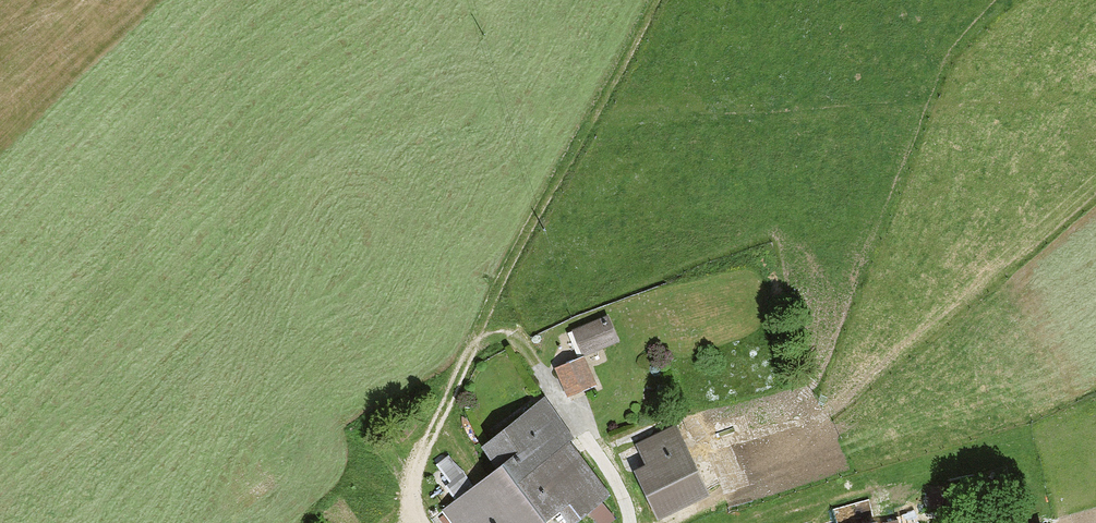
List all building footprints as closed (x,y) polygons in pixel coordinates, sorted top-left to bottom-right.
[(606,319),(576,332),(585,352),(615,339),(606,319)] [(582,359),(559,369),(570,393),(592,384),(582,359)] [(487,449),(500,466),(514,484),(566,443),(549,421),(556,416),(546,403),(487,449)] [(651,465),(639,471),(659,513),(704,492),(675,430),(642,445),(651,465)] [(486,477),(522,522),(543,522),(545,522),(546,522),(561,511),(570,522),(573,522),(589,511),(594,518),(600,514),(594,506),(608,496),(567,443),(566,443),(514,484),(500,466),(486,477)] [(448,456),(437,465),(451,482),(464,472),(453,463),(448,456)] [(440,469),(432,476),(441,489),(450,482),(440,469)] [(446,508),(457,522),(522,522),(486,477),(446,508)]
